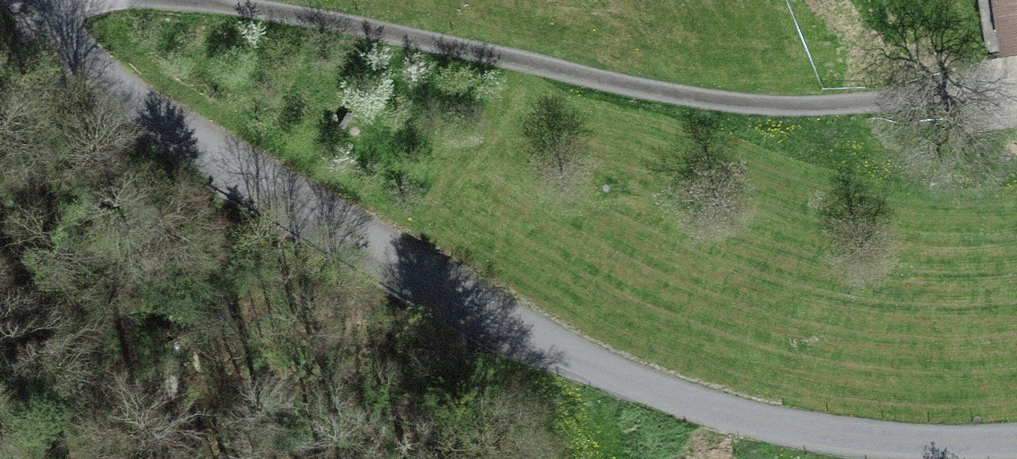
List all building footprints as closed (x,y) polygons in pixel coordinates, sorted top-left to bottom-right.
[(1007,63),(1016,62),(1016,0),(997,0),(1007,63)]
